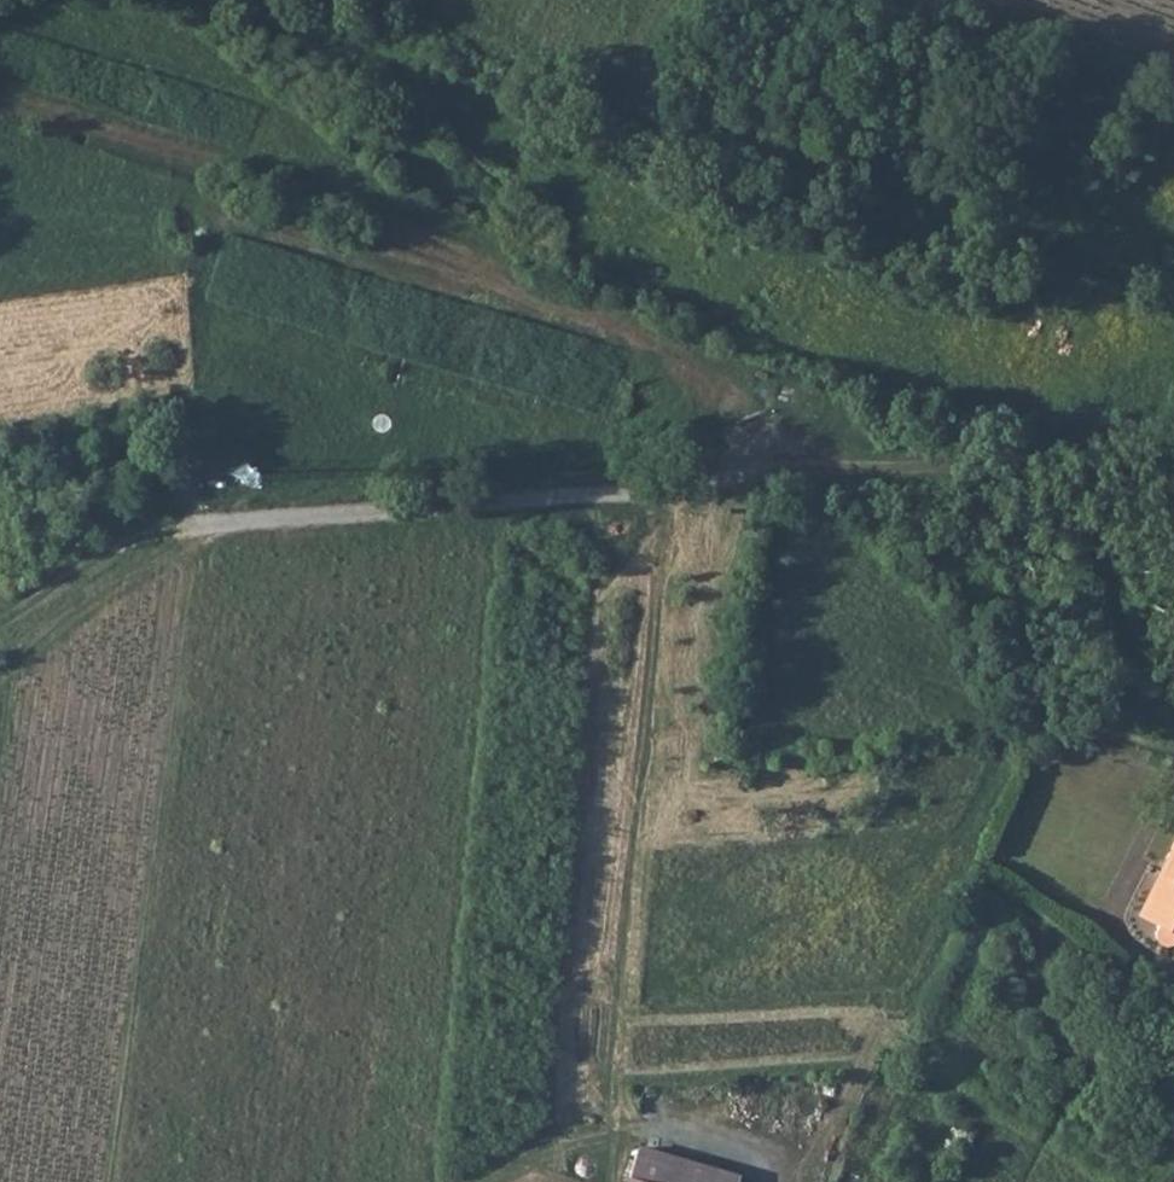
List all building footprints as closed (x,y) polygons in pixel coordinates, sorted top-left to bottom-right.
[(1169,849),(1173,851),(1144,909),(1160,917),(1156,931),(1156,933),(1159,937),(1163,940),(1165,941),(1170,940),(1173,938),(1173,838),(1169,849)] [(622,1173),(655,1181),(728,1181),(730,1174),(630,1145),(622,1173)] [(622,1173),(619,1181),(655,1181),(622,1173)]
